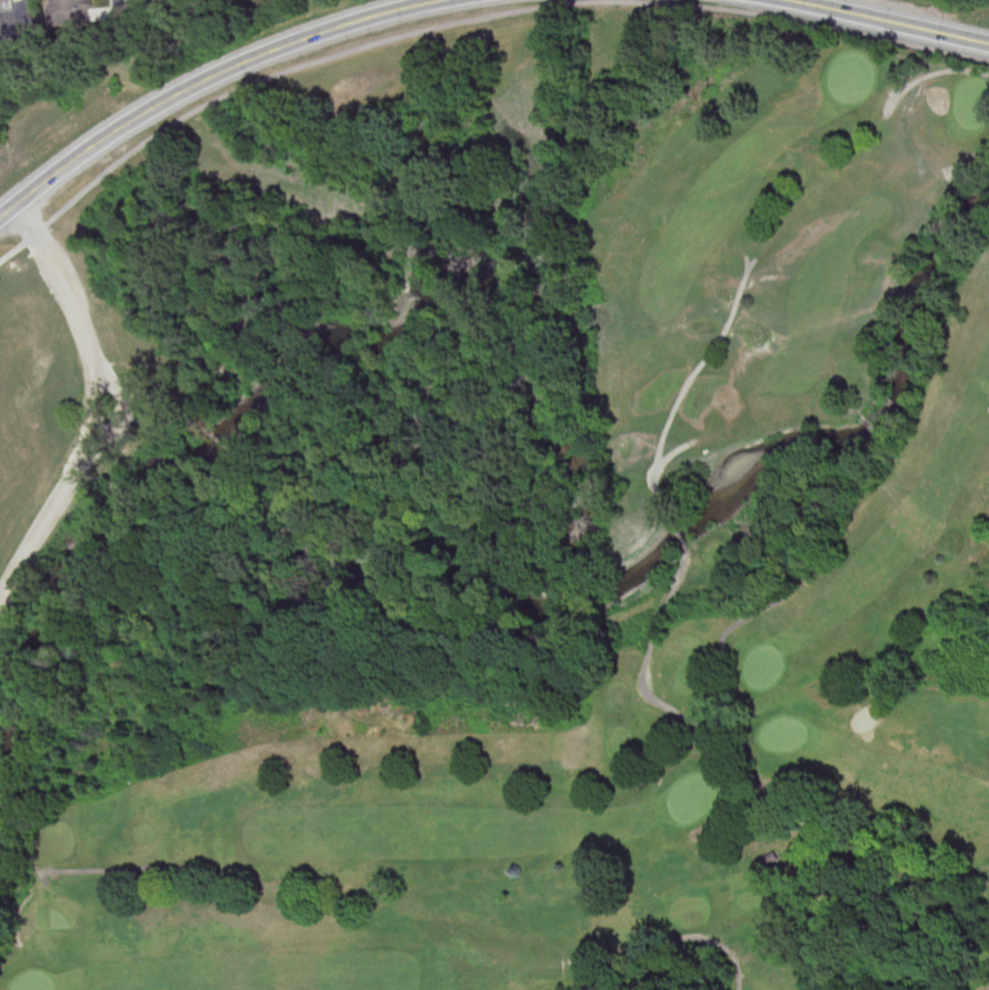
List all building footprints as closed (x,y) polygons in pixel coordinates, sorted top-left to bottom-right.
[(52,26),(93,24),(92,0),(51,0),(52,26)]
